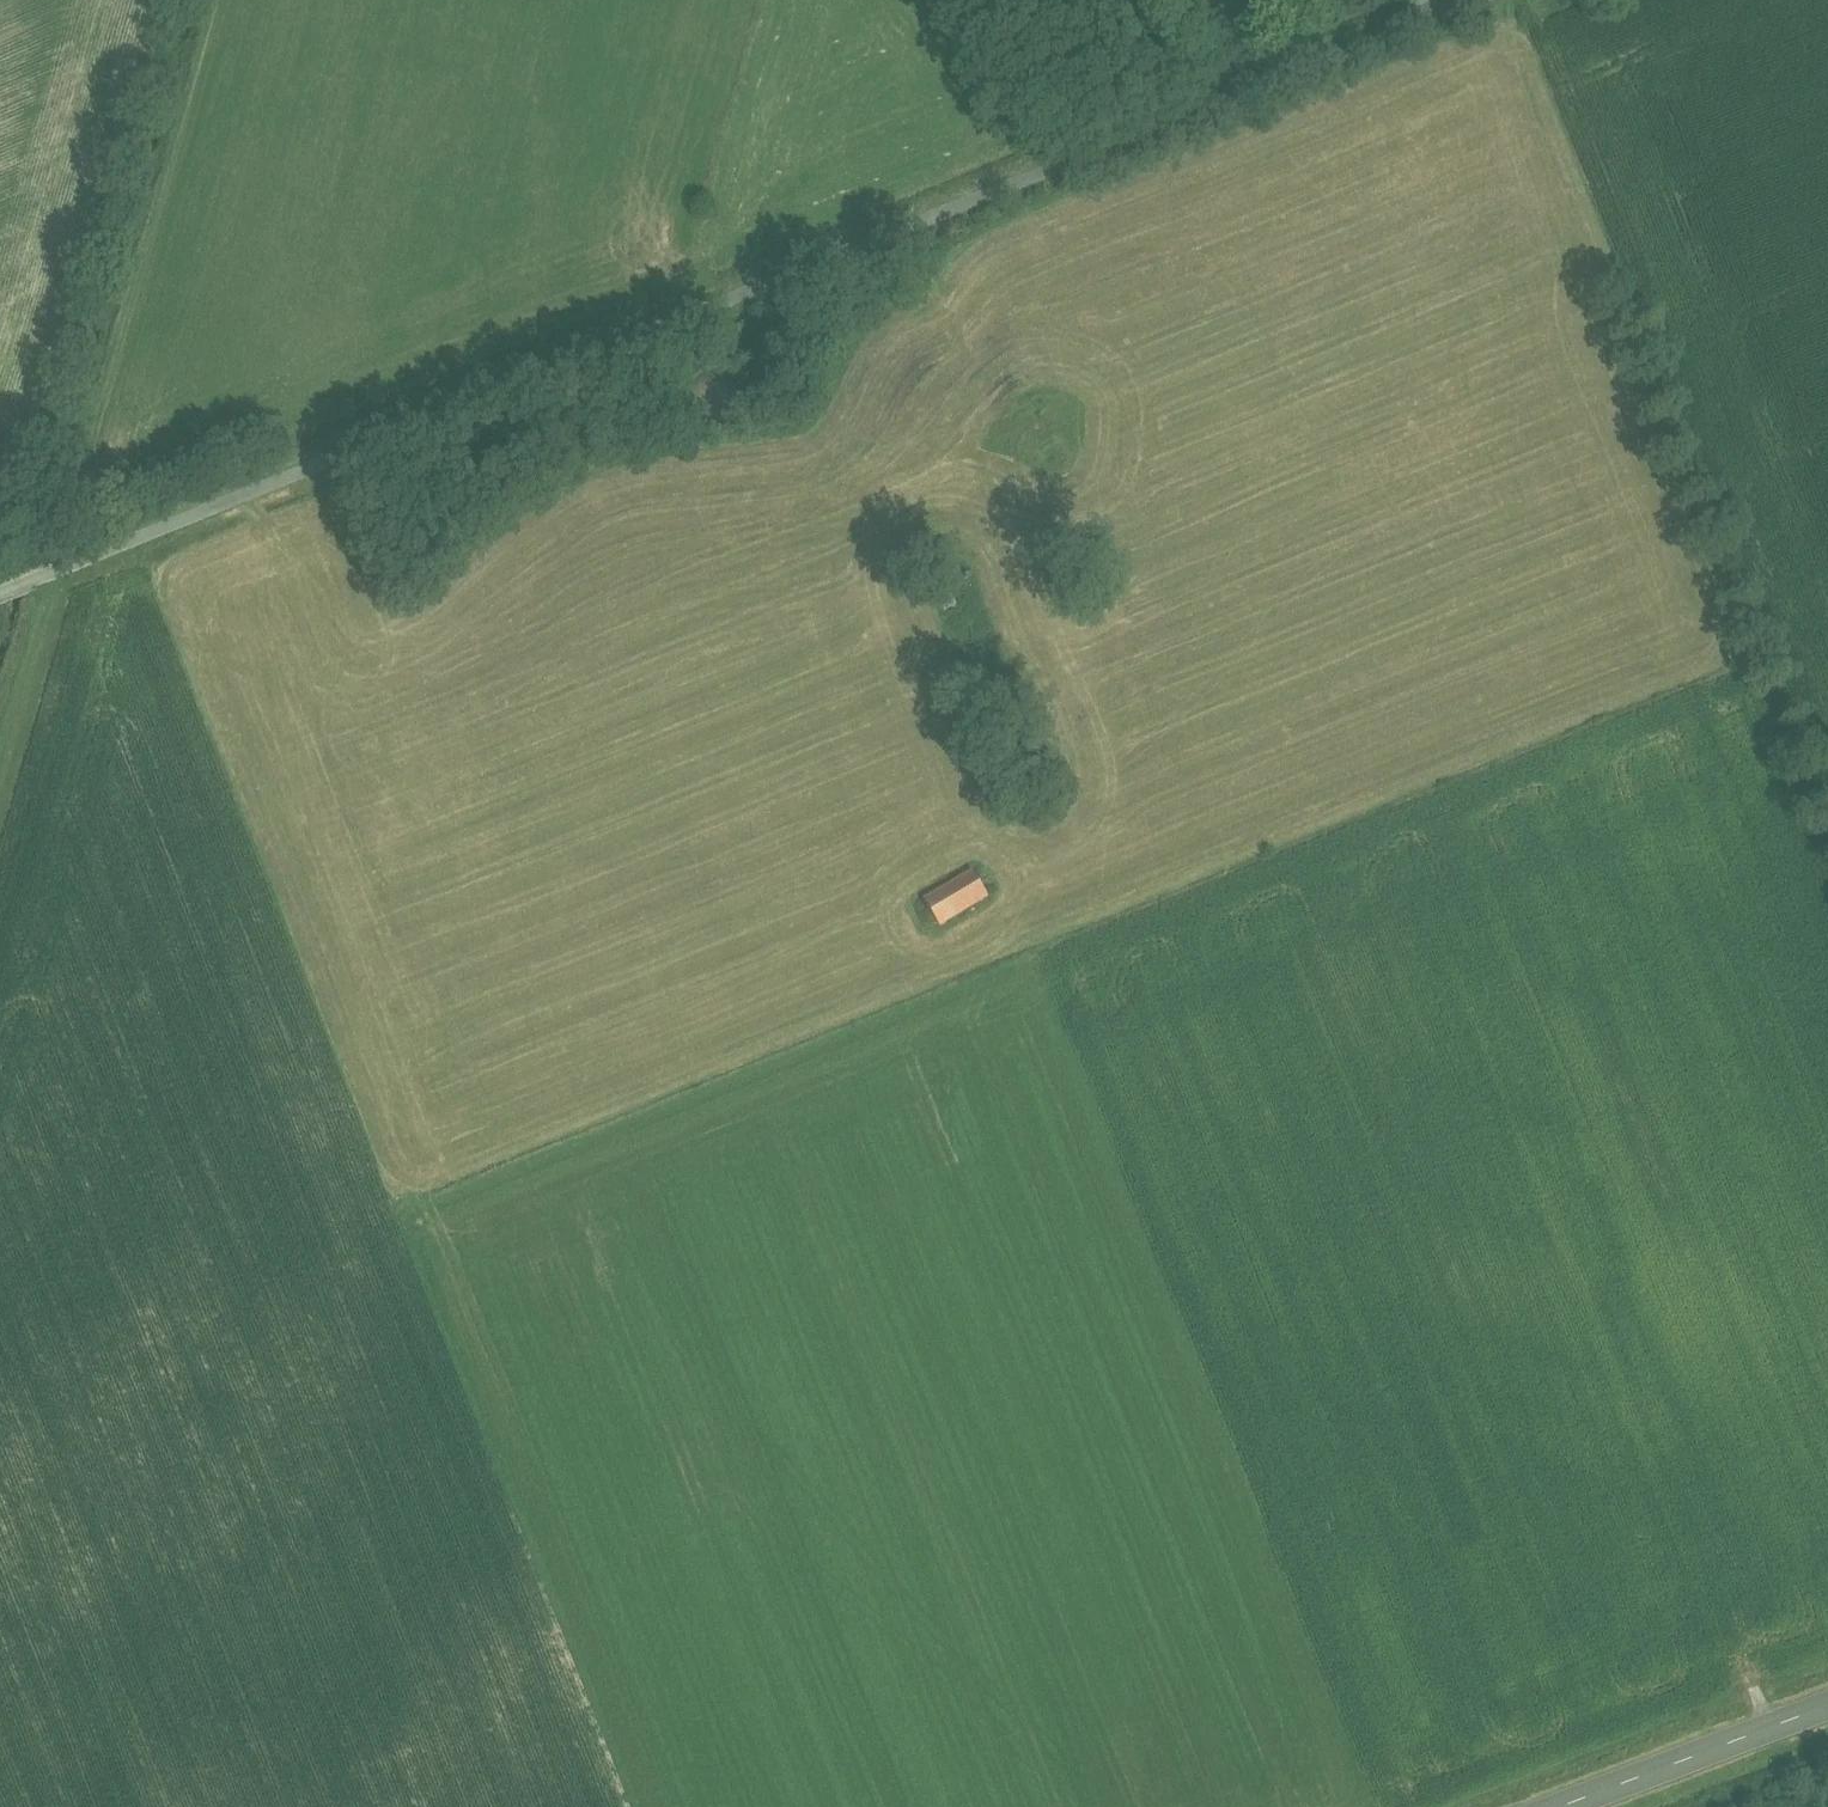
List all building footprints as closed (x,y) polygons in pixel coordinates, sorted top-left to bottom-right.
[(929,890),(945,917),(990,891),(975,865),(929,890)]
